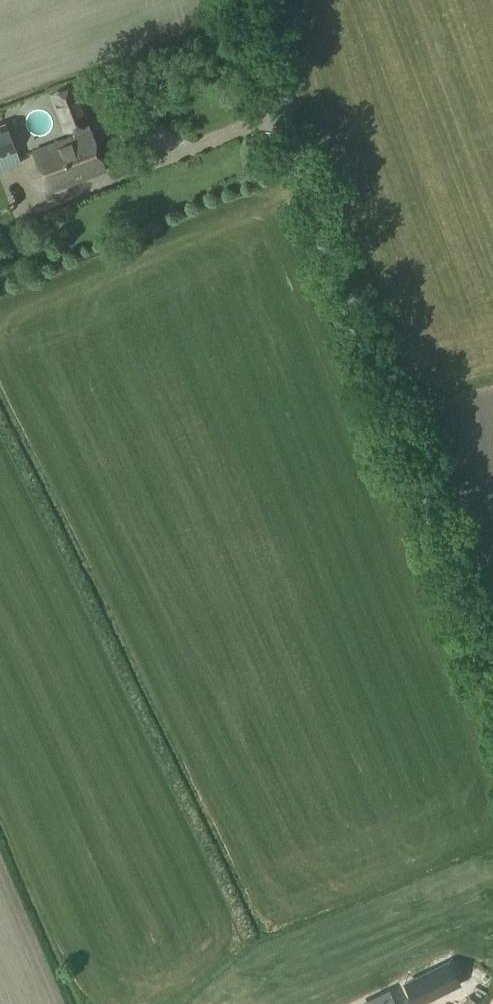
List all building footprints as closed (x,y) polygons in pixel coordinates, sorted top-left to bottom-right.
[(32,150),(48,192),(106,170),(90,129),(76,91),(60,96),(74,134),(32,150)] [(0,124),(0,154),(14,149),(4,123),(0,124)] [(403,983),(414,1003),(419,1003),(453,987),(442,964),(403,983)] [(395,1003),(393,1003),(388,992),(364,1003),(395,1003)]
